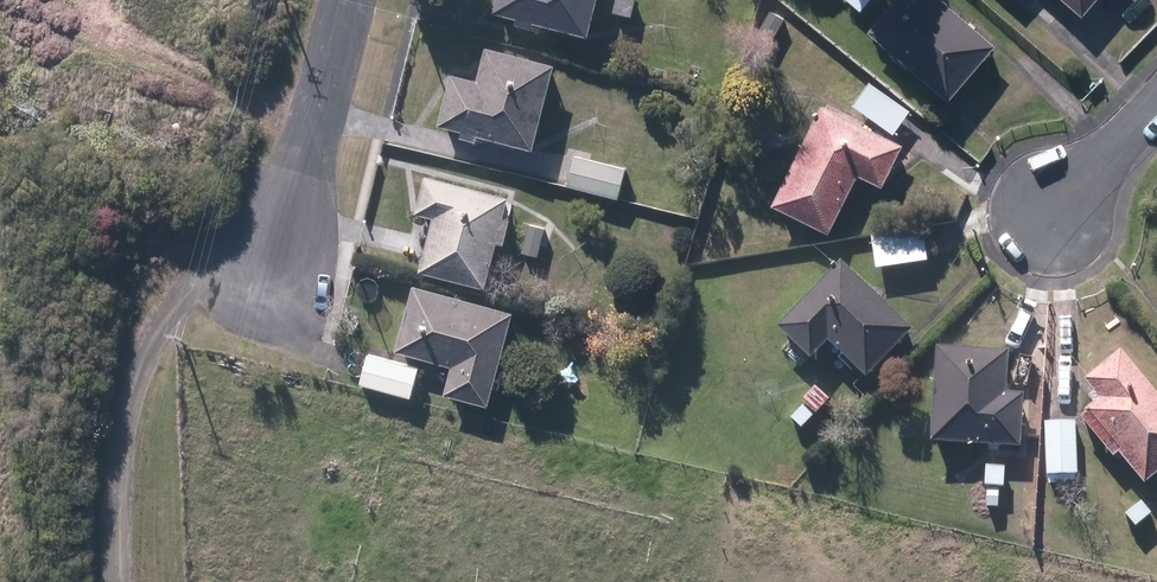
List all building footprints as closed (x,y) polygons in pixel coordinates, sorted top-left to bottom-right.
[(597,37),(605,0),(504,0),(500,15),(524,21),(523,25),(541,29),(542,24),(597,37)] [(636,17),(640,0),(619,0),(617,13),(636,17)] [(865,14),(877,0),(852,0),(851,1),(865,14)] [(958,101),(1003,47),(947,0),(905,0),(876,33),(958,101)] [(1090,18),(1106,0),(1069,0),(1090,18)] [(488,138),(544,151),(563,67),(493,51),(485,83),(458,77),(446,128),(468,133),(466,137),(488,142),(488,138)] [(857,107),(900,137),(917,112),(874,83),(872,86),(862,79),(849,97),(859,105),(857,107)] [(781,207),(838,234),(865,177),(889,188),(910,147),(828,108),(781,207)] [(764,143),(784,153),(792,137),(772,127),(764,143)] [(177,138),(175,158),(191,160),(193,140),(177,138)] [(572,187),(623,199),(630,170),(579,158),(572,187)] [(427,274),(494,289),(505,242),(512,244),(517,221),(512,220),(518,198),(432,178),(423,215),(440,219),(427,274)] [(529,243),(549,248),(554,229),(533,225),(529,243)] [(384,254),(415,262),(422,237),(390,228),(384,254)] [(876,240),(881,272),(934,265),(929,233),(876,240)] [(837,344),(875,380),(921,334),(849,265),(786,331),(819,362),(837,344)] [(452,395),(496,406),(521,314),(421,287),(403,352),(459,368),(452,395)] [(361,378),(418,393),(426,364),(369,348),(361,378)] [(943,445),(1030,448),(1031,397),(1014,396),(1016,354),(946,351),(943,445)] [(1153,488),(1156,484),(1156,387),(1129,353),(1093,383),(1103,395),(1096,401),(1103,409),(1089,420),(1122,460),(1127,456),(1153,488)] [(809,404),(822,416),(835,402),(821,390),(809,404)] [(797,421),(805,429),(817,416),(808,409),(797,421)] [(1051,426),(1052,478),(1083,478),(1083,425),(1051,426)] [(989,509),(1004,509),(1005,489),(1011,490),(1011,469),(993,469),(994,489),(989,489),(989,509)] [(1134,517),(1143,528),(1156,517),(1148,506),(1134,517)]
